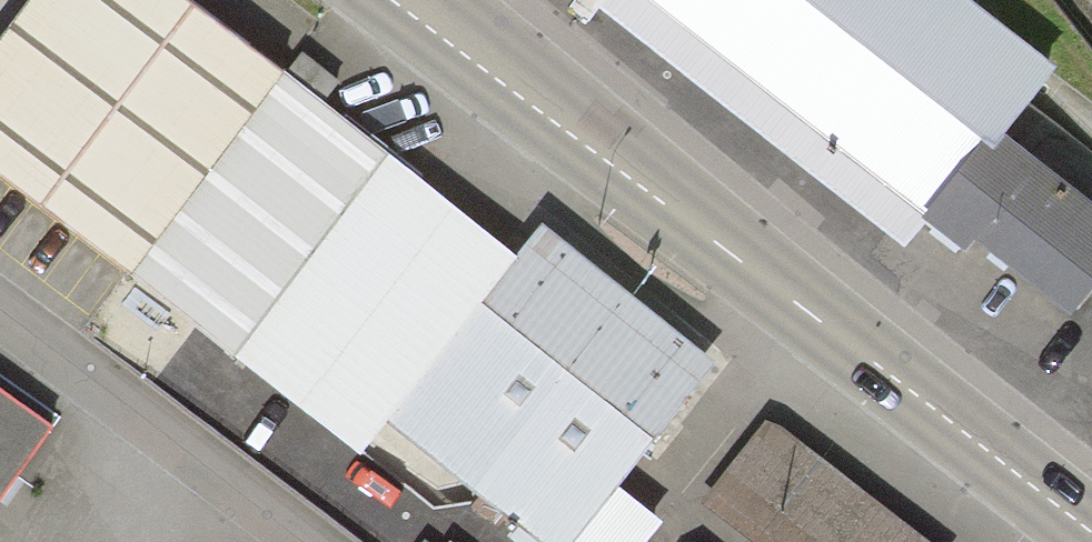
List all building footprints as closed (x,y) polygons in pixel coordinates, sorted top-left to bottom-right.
[(176,0),(35,0),(0,44),(0,178),(363,463),(388,431),(529,541),(578,541),(618,492),(717,367),(541,229),(517,259),(286,77),(281,83),(176,0)] [(641,0),(602,0),(594,10),(903,251),(926,222),(713,56),(641,0)] [(713,56),(757,0),(641,0),(713,56)] [(713,56),(926,222),(983,148),(992,155),(1003,140),(1056,73),(964,0),(757,0),(713,56)] [(1003,140),(992,155),(983,148),(926,222),(966,255),(974,246),(1072,322),(1091,296),(1091,209),(1003,140)] [(0,507),(53,434),(0,396),(0,507)] [(767,422),(700,507),(745,541),(921,541),(767,422)] [(618,492),(578,541),(650,541),(662,526),(618,492)]
